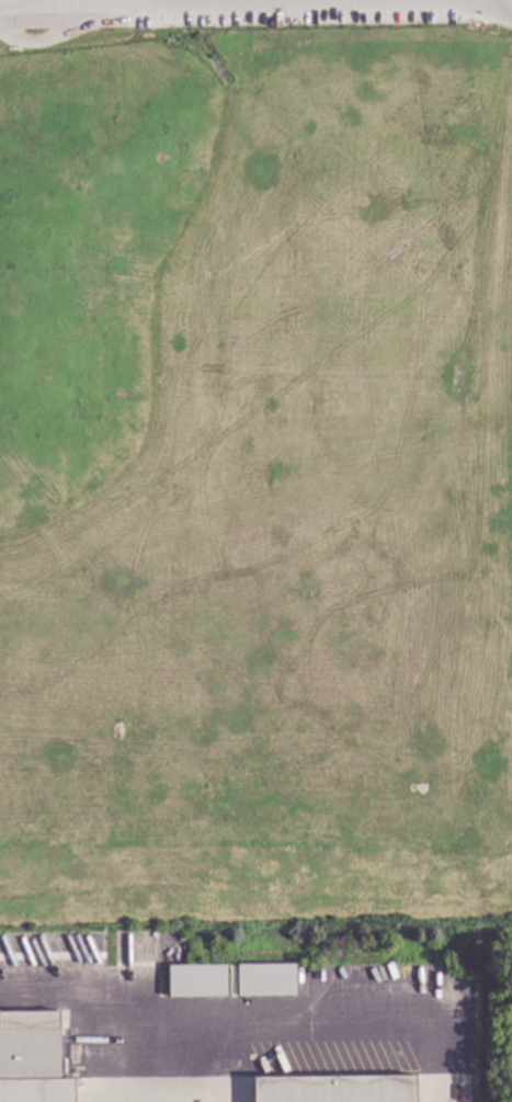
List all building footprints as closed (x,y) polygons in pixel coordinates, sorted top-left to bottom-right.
[(293,998),(235,998),(235,967),(293,966),(293,998)] [(224,998),(166,999),(166,968),(224,967),(224,998)] [(72,1080),(72,1101),(0,1101),(0,1013),(57,1013),(58,1080),(72,1080)] [(413,1077),(414,1101),(252,1101),(252,1079),(413,1077)]
